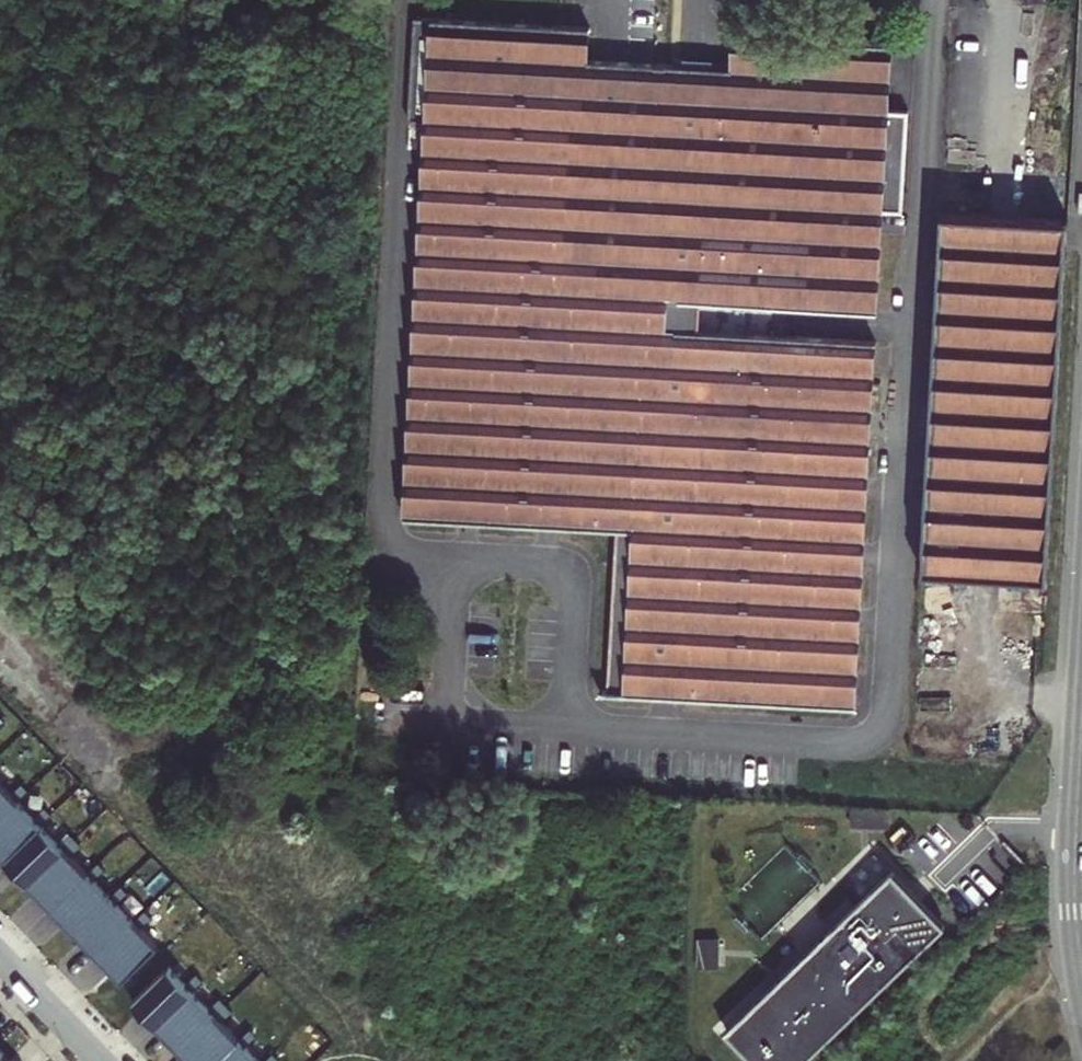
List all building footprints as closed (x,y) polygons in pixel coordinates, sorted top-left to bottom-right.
[(612,690),(859,703),(879,335),(681,323),(683,297),(877,308),(883,208),(905,209),(911,112),(889,110),(893,42),(736,33),(734,67),(590,57),(592,20),(417,11),(412,118),(429,119),(408,513),(621,525),(612,690)] [(1047,516),(1063,219),(938,212),(922,573),(1043,580),(1047,516)] [(118,980),(154,945),(0,786),(0,858),(118,980)] [(850,824),(888,823),(888,806),(849,807),(850,824)] [(725,1031),(754,1060),(802,1060),(1002,867),(950,813),(874,887),(870,883),(858,894),(862,898),(725,1031)] [(185,1060),(255,1060),(164,966),(127,1001),(185,1060)] [(0,1051),(0,1060),(9,1060),(0,1051)]
